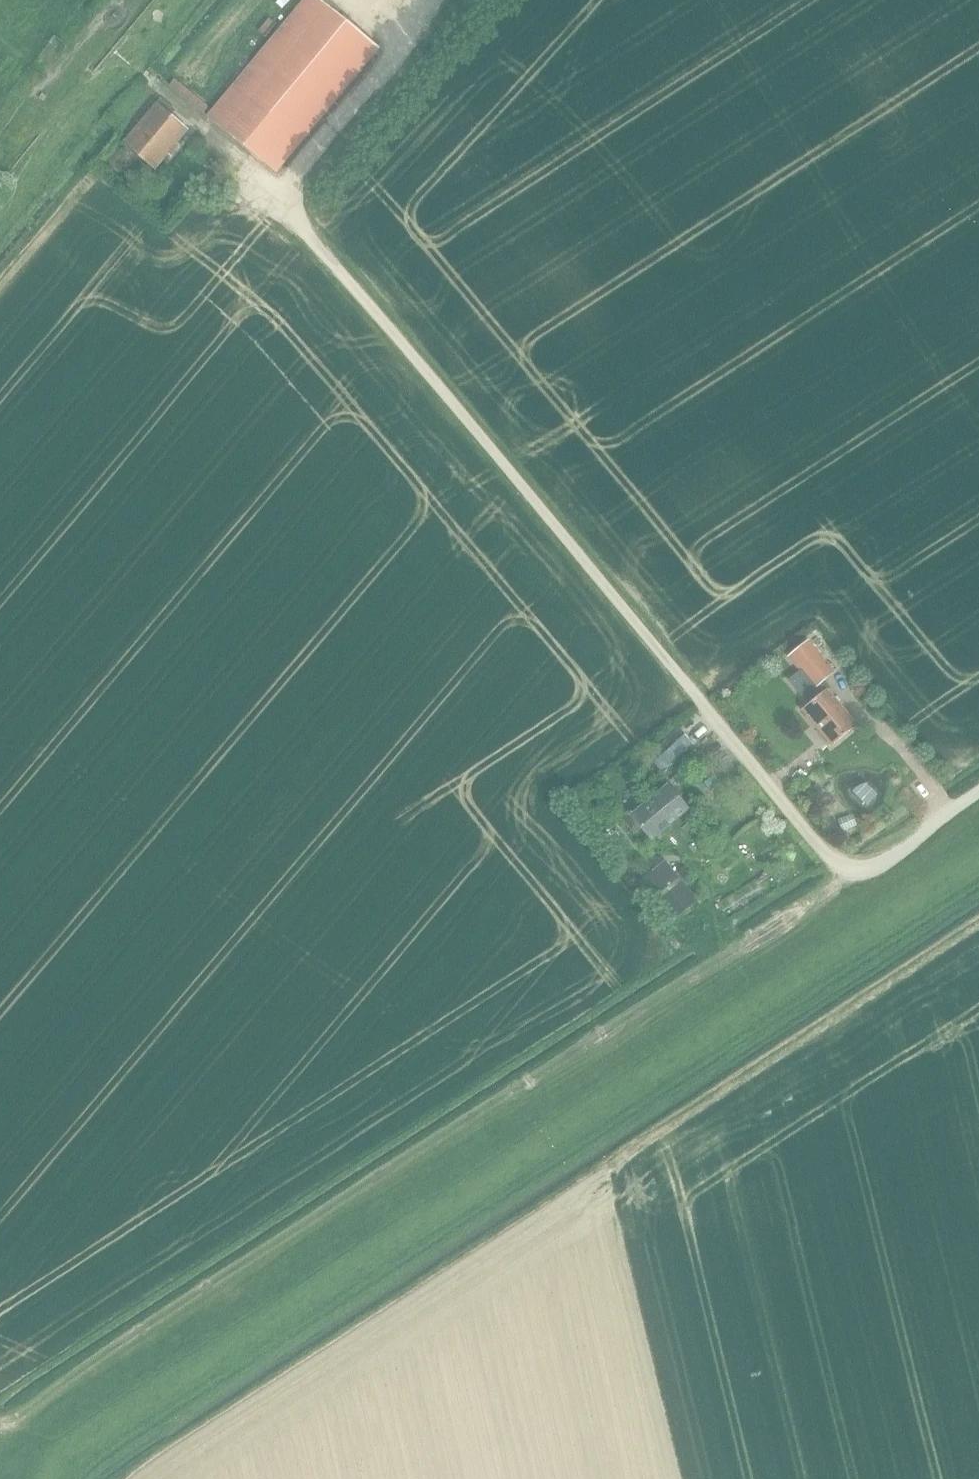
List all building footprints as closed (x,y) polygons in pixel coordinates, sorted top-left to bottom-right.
[(379,48),(321,0),(304,0),(207,117),(276,172),(379,48)] [(401,11),(417,2),(427,8),(431,5),(434,0),(408,0),(401,11)] [(202,113),(208,107),(174,79),(169,85),(202,113)] [(177,143),(187,130),(170,117),(175,111),(160,98),(123,142),(156,168),(168,153),(171,156),(179,145),(177,143)] [(808,641),(787,659),(799,673),(813,690),(824,681),(834,673),(808,641)] [(799,673),(788,682),(807,705),(800,710),(830,746),(856,725),(828,691),(830,689),(824,681),(813,690),(799,673)] [(681,737),(653,762),(662,772),(690,746),(681,737)] [(869,795),(882,785),(871,769),(857,779),(869,795)] [(688,809),(667,784),(632,814),(629,810),(620,817),(634,833),(642,827),(652,839),(688,809)] [(661,863),(640,881),(673,920),(697,900),(679,879),(676,881),(661,863)]
